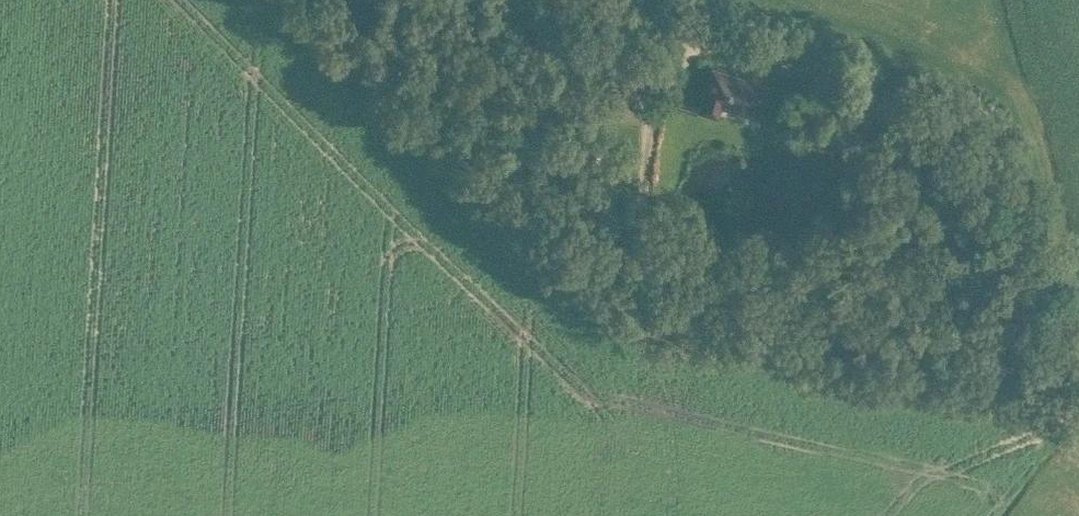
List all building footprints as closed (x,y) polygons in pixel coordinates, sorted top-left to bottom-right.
[(766,84),(714,68),(701,109),(716,114),(721,98),(758,110),(766,84)]
